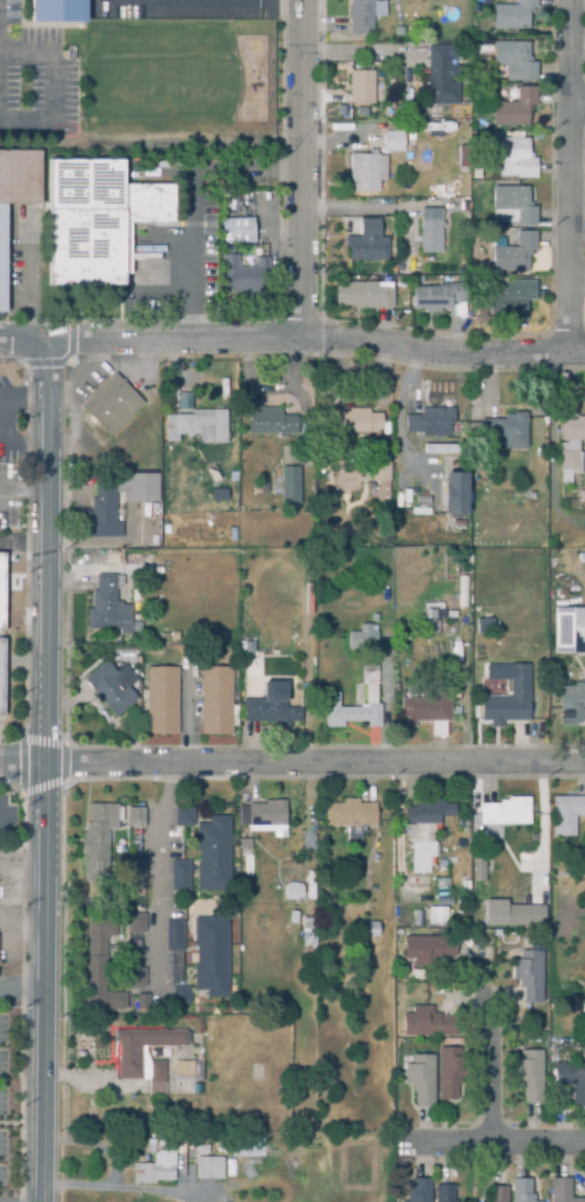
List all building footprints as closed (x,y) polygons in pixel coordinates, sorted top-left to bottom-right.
[(30,20),(30,0),(84,0),(84,20),(30,20)] [(350,35),(349,0),(372,0),(372,2),(385,2),(385,18),(372,18),(372,31),(366,31),(366,35),(350,35)] [(517,6),(517,0),(536,0),(536,8),(528,8),(528,30),(492,30),(492,6),(517,6)] [(509,82),(509,67),(493,67),(492,43),(528,43),(528,58),(530,58),(530,63),(536,63),(536,82),(509,82)] [(459,106),(427,106),(427,46),(449,46),(448,83),(459,83),(459,106)] [(372,105),(348,105),(348,71),(373,73),(372,105)] [(530,127),(492,127),(492,102),(516,104),(516,88),(537,88),(537,105),(530,104),(530,127)] [(404,118),(394,118),(394,107),(404,107),(404,118)] [(452,132),(464,131),(464,143),(452,143),(452,132)] [(383,152),(383,132),(403,132),(403,137),(411,137),(411,149),(403,149),(403,152),(383,152)] [(536,179),(516,180),(516,174),(503,174),(503,163),(492,163),(492,139),(528,139),(528,158),(536,158),(536,179)] [(4,314),(0,314),(0,152),(39,152),(39,206),(6,205),(4,314)] [(379,193),(348,192),(350,155),(386,156),(386,182),(379,182),(379,193)] [(119,158),(120,183),(169,183),(170,220),(120,221),(120,286),(49,287),(48,159),(119,158)] [(516,227),(516,223),(492,224),(491,188),(528,187),(528,208),(535,208),(536,226),(516,227)] [(420,221),(420,211),(440,209),(441,253),(420,253),(420,221)] [(220,245),(219,220),(251,219),(252,243),(220,245)] [(377,220),(377,239),(383,238),(383,261),(351,261),(347,261),(347,248),(342,248),(342,239),(347,239),(351,239),(357,239),(357,220),(377,220)] [(528,271),(492,271),(492,239),(503,239),(503,248),(516,248),(516,233),(535,232),(536,251),(528,251),(528,271)] [(231,295),(231,293),(224,293),(221,256),(237,255),(238,269),(256,268),(256,259),(268,258),(269,270),(265,270),(266,281),(259,282),(260,290),(257,292),(258,293),(231,295)] [(392,261),(410,261),(410,273),(392,273),(392,261)] [(526,323),(490,323),(490,298),(503,298),(503,282),(535,282),(535,301),(526,301),(526,323)] [(353,311),(353,307),(334,307),(333,284),(390,283),(390,289),(392,289),(392,311),(353,311)] [(424,314),(423,309),(413,309),(413,288),(448,288),(448,283),(465,283),(465,302),(452,302),(452,309),(439,309),(439,314),(424,314)] [(485,318),(476,318),(476,302),(485,302),(485,318)] [(109,438),(80,407),(115,374),(144,405),(109,438)] [(249,436),(247,407),(260,407),(260,408),(282,408),(282,417),(297,417),(297,436),(249,436)] [(377,434),(332,434),(332,413),(348,413),(348,409),(369,409),(369,414),(382,414),(382,430),(377,430),(377,434)] [(448,434),(405,434),(405,417),(421,417),(421,413),(435,413),(436,409),(453,409),(453,425),(448,425),(448,434)] [(226,445),(197,445),(197,436),(177,436),(177,443),(165,443),(165,417),(191,417),(191,411),(226,411),(226,445)] [(515,449),(515,444),(503,445),(503,443),(482,443),(482,439),(470,440),(470,425),(480,425),(480,421),(504,420),(504,415),(512,415),(512,413),(527,413),(527,449),(515,449)] [(575,418),(584,418),(584,440),(578,440),(578,453),(581,453),(581,476),(571,476),(571,486),(560,486),(560,444),(566,444),(566,440),(560,440),(560,421),(575,421),(575,418)] [(389,496),(377,496),(377,482),(371,482),(372,453),(390,455),(389,481),(389,496)] [(300,495),(282,495),(282,468),(300,468),(300,495)] [(445,472),(466,472),(466,514),(445,514),(445,505),(444,505),(444,483),(445,483),(445,472)] [(121,539),(87,539),(87,519),(92,519),(92,500),(94,500),(94,484),(117,484),(117,475),(157,475),(157,503),(122,503),(122,494),(115,494),(115,511),(121,511),(121,539)] [(266,495),(253,495),(253,484),(259,484),(259,480),(266,480),(266,495)] [(226,502),(212,502),(212,489),(227,490),(226,502)] [(278,511),(268,509),(269,495),(281,496),(278,511)] [(430,506),(416,506),(416,496),(430,497),(430,506)] [(547,549),(574,547),(574,556),(547,556),(547,549)] [(131,636),(119,636),(119,631),(88,631),(88,611),(92,611),(92,591),(95,591),(95,575),(115,576),(115,577),(122,577),(122,588),(118,588),(118,590),(115,590),(115,603),(121,603),(121,607),(131,607),(131,636)] [(263,602),(250,602),(250,583),(263,583),(263,602)] [(439,634),(426,634),(426,618),(423,618),(423,602),(439,602),(439,634)] [(477,636),(476,609),(490,608),(491,634),(477,636)] [(553,608),(584,608),(584,653),(554,653),(553,608)] [(512,620),(503,620),(503,611),(512,611),(512,620)] [(377,649),(348,649),(348,633),(360,633),(360,626),(371,626),(371,633),(377,633),(377,649)] [(325,728),(325,694),(339,694),(339,709),(360,709),(360,706),(366,706),(365,685),(361,685),(361,661),(378,661),(378,685),(376,685),(376,706),(380,706),(380,728),(366,728),(366,722),(344,722),(344,728),(325,728)] [(114,719),(83,681),(106,663),(115,675),(114,676),(122,685),(119,688),(122,693),(128,688),(138,700),(114,719)] [(528,664),(529,721),(507,721),(507,727),(493,727),(493,722),(480,722),(480,699),(510,699),(510,678),(486,680),(486,664),(528,664)] [(178,735),(146,735),(146,669),(177,669),(178,735)] [(201,735),(200,669),(231,669),(232,735),(201,735)] [(273,728),(273,722),(244,724),(243,701),(250,701),(249,683),(260,683),(260,695),(269,695),(269,700),(285,700),(285,709),(301,708),(302,722),(290,724),(290,727),(273,728)] [(574,684),(584,684),(584,722),(580,722),(580,725),(575,725),(575,727),(560,727),(559,688),(574,688),(574,684)] [(415,728),(401,728),(402,700),(436,701),(436,693),(451,693),(449,724),(415,722),(415,728)] [(480,826),(479,791),(489,790),(489,806),(499,806),(499,802),(508,802),(508,799),(529,799),(529,825),(480,826)] [(553,799),(584,798),(584,818),(575,818),(575,838),(553,838),(553,799)] [(361,840),(347,840),(347,827),(325,827),(326,805),(342,805),(342,800),(359,800),(359,805),(376,805),(376,827),(366,827),(366,834),(361,834),(361,840)] [(240,828),(239,808),(247,808),(247,806),(265,806),(265,801),(285,801),(285,827),(240,828)] [(411,875),(411,844),(409,844),(408,826),(403,827),(403,808),(414,808),(414,805),(430,805),(430,801),(454,801),(454,818),(440,818),(440,843),(434,843),(434,858),(429,858),(429,875),(411,875)] [(107,884),(83,883),(84,857),(81,856),(81,834),(86,834),(86,824),(88,824),(89,805),(117,806),(117,808),(121,808),(121,813),(126,813),(126,808),(144,809),(144,828),(126,828),(127,821),(122,821),(122,822),(118,822),(118,831),(108,831),(107,884)] [(194,827),(175,827),(175,808),(194,808),(194,827)] [(196,825),(209,825),(209,816),(231,816),(229,890),(196,890),(196,863),(199,863),(200,852),(196,852),(196,825)] [(239,850),(239,841),(250,840),(250,850),(239,850)] [(518,869),(517,854),(534,853),(535,863),(533,863),(533,869),(518,869)] [(474,856),(484,856),(484,879),(474,879),(474,856)] [(189,891),(171,891),(170,862),(189,862),(189,891)] [(282,863),(297,863),(297,871),(281,871),(282,863)] [(244,884),(243,876),(252,875),(253,883),(244,884)] [(429,925),(429,919),(423,919),(423,910),(429,909),(429,908),(433,908),(433,897),(435,897),(435,879),(449,879),(449,895),(452,895),(452,910),(445,910),(446,925),(429,925)] [(303,902),(284,901),(284,887),(303,887),(303,902)] [(543,904),(543,924),(485,924),(485,899),(507,899),(507,904),(543,904)] [(145,934),(127,934),(127,915),(145,915),(145,934)] [(227,998),(207,998),(207,991),(194,991),(194,966),(196,966),(196,947),(194,947),(194,919),(227,919),(227,998)] [(303,946),(303,919),(315,919),(315,946),(303,946)] [(125,1012),(86,1010),(86,990),(80,990),(80,957),(88,957),(88,921),(115,921),(115,938),(106,938),(106,994),(126,994),(125,1012)] [(166,952),(165,922),(183,922),(183,952),(166,952)] [(378,938),(353,938),(353,922),(378,922),(378,938)] [(433,968),(413,968),(413,960),(403,960),(403,938),(455,938),(454,957),(440,957),(440,960),(433,960),(433,968)] [(542,944),(541,1004),(523,1004),(523,989),(518,989),(518,981),(512,981),(512,962),(521,962),(521,952),(521,950),(530,950),(530,944),(542,944)] [(127,989),(127,970),(144,970),(145,989),(127,989)] [(189,1006),(171,1004),(172,988),(190,989),(189,1006)] [(149,1010),(137,1010),(137,996),(149,996),(149,1010)] [(454,1037),(403,1037),(403,1014),(413,1014),(413,1007),(432,1007),(432,1015),(440,1015),(440,1018),(454,1018),(454,1037)] [(114,1040),(114,1032),(185,1031),(185,1039),(185,1046),(141,1047),(141,1081),(119,1081),(119,1044),(114,1044),(114,1040)] [(439,1102),(438,1048),(459,1048),(460,1058),(467,1058),(467,1077),(460,1077),(460,1085),(457,1085),(457,1101),(439,1102)] [(189,1060),(175,1059),(175,1050),(189,1050),(189,1060)] [(541,1104),(523,1104),(523,1088),(520,1088),(520,1079),(512,1079),(512,1062),(520,1062),(520,1051),(542,1052),(541,1104)] [(433,1109),(415,1109),(415,1094),(411,1094),(411,1085),(404,1085),(404,1065),(413,1065),(413,1057),(433,1057),(433,1109)] [(164,1096),(149,1096),(149,1063),(164,1063),(164,1096)] [(183,1091),(174,1091),(174,1063),(202,1063),(202,1083),(183,1082),(183,1091)] [(553,1064),(584,1064),(584,1108),(572,1108),(572,1087),(553,1087),(553,1064)] [(263,1155),(262,1135),(228,1137),(229,1157),(263,1155)] [(216,1146),(216,1138),(225,1137),(225,1146),(216,1146)] [(133,1185),(133,1165),(155,1165),(155,1154),(147,1154),(147,1146),(156,1146),(156,1153),(174,1153),(174,1182),(155,1182),(155,1184),(133,1185)] [(208,1156),(196,1154),(196,1146),(208,1146),(208,1156)] [(214,1181),(195,1179),(196,1158),(214,1158),(214,1160),(224,1160),(222,1178),(214,1178),(214,1181)] [(430,1179),(430,1201),(408,1201),(408,1196),(411,1196),(411,1179),(430,1179)] [(571,1200),(584,1200),(584,1201),(551,1201),(551,1179),(571,1179),(571,1200)] [(534,1196),(534,1201),(512,1201),(512,1181),(530,1181),(531,1196),(534,1196)] [(453,1187),(453,1201),(435,1201),(435,1187),(453,1187)] [(507,1188),(507,1201),(489,1201),(489,1188),(507,1188)]
